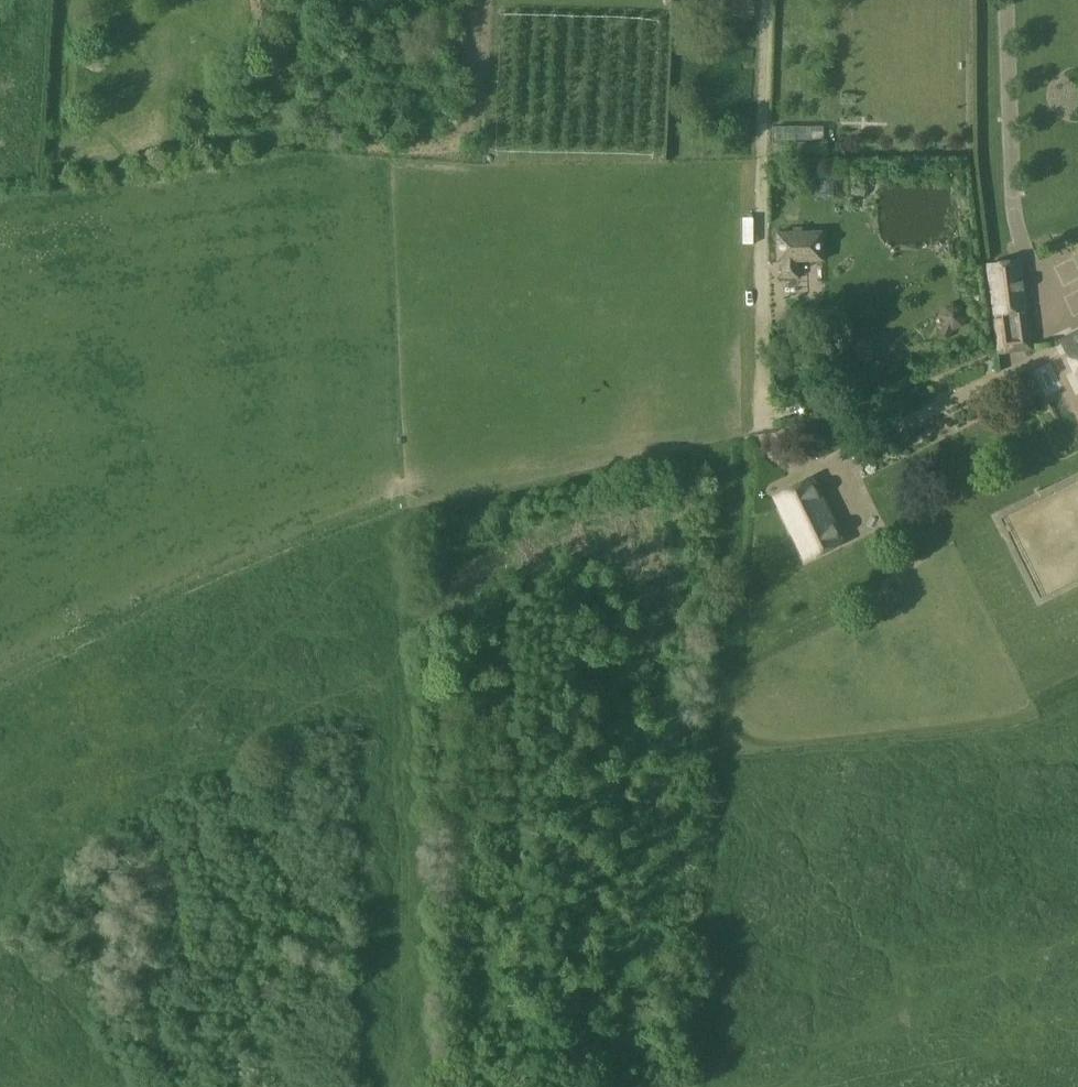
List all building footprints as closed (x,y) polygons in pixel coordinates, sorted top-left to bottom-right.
[(823,140),(823,126),(775,126),(775,140),(823,140)] [(834,197),(834,170),(817,170),(817,197),(834,197)] [(864,197),(867,188),(854,184),(851,193),(864,197)] [(823,260),(822,232),(803,232),(802,226),(793,226),(793,232),(777,233),(778,261),(781,261),(781,277),(798,277),(798,272),(804,272),(803,266),(798,266),(798,260),(823,260)] [(943,241),(938,241),(938,248),(936,248),(936,256),(940,256),(940,250),(953,250),(953,242),(943,242),(943,241)] [(991,316),(996,351),(997,356),(1033,352),(1028,311),(1021,258),(985,263),(993,316),(991,316)] [(805,337),(805,327),(825,327),(824,310),(787,311),(787,331),(800,331),(801,337),(805,337)] [(1059,340),(1077,379),(1077,331),(1059,340)] [(812,478),(769,499),(802,566),(845,544),(812,478)]
